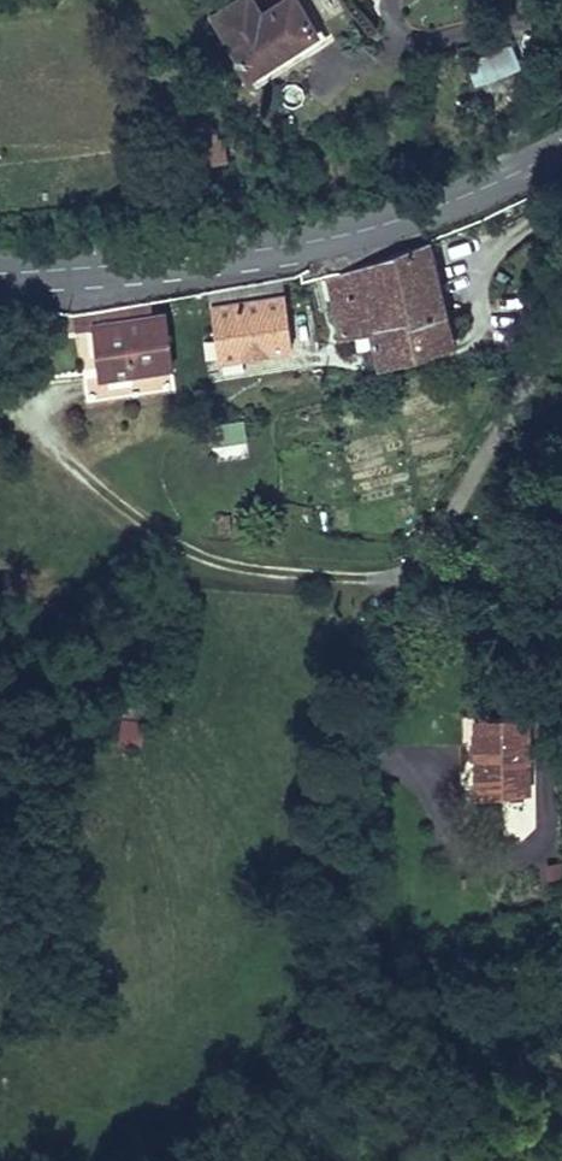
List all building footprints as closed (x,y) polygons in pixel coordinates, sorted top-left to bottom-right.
[(295,0),(289,0),(261,18),(250,0),(243,0),(215,18),(257,85),(322,43),(295,0)] [(511,46),(464,65),(473,89),(521,70),(511,46)] [(192,128),(199,165),(230,159),(226,138),(221,139),(217,123),(192,128)] [(343,333),(372,326),(380,355),(451,333),(428,240),(329,274),(343,333)] [(210,299),(219,358),(292,347),(284,296),(273,298),(272,290),(210,299)] [(92,329),(100,377),(82,379),(86,403),(176,389),(164,315),(151,317),(149,303),(90,312),(92,329)] [(75,332),(92,329),(90,312),(73,315),(75,332)] [(476,718),(476,784),(529,784),(529,718),(476,718)]
